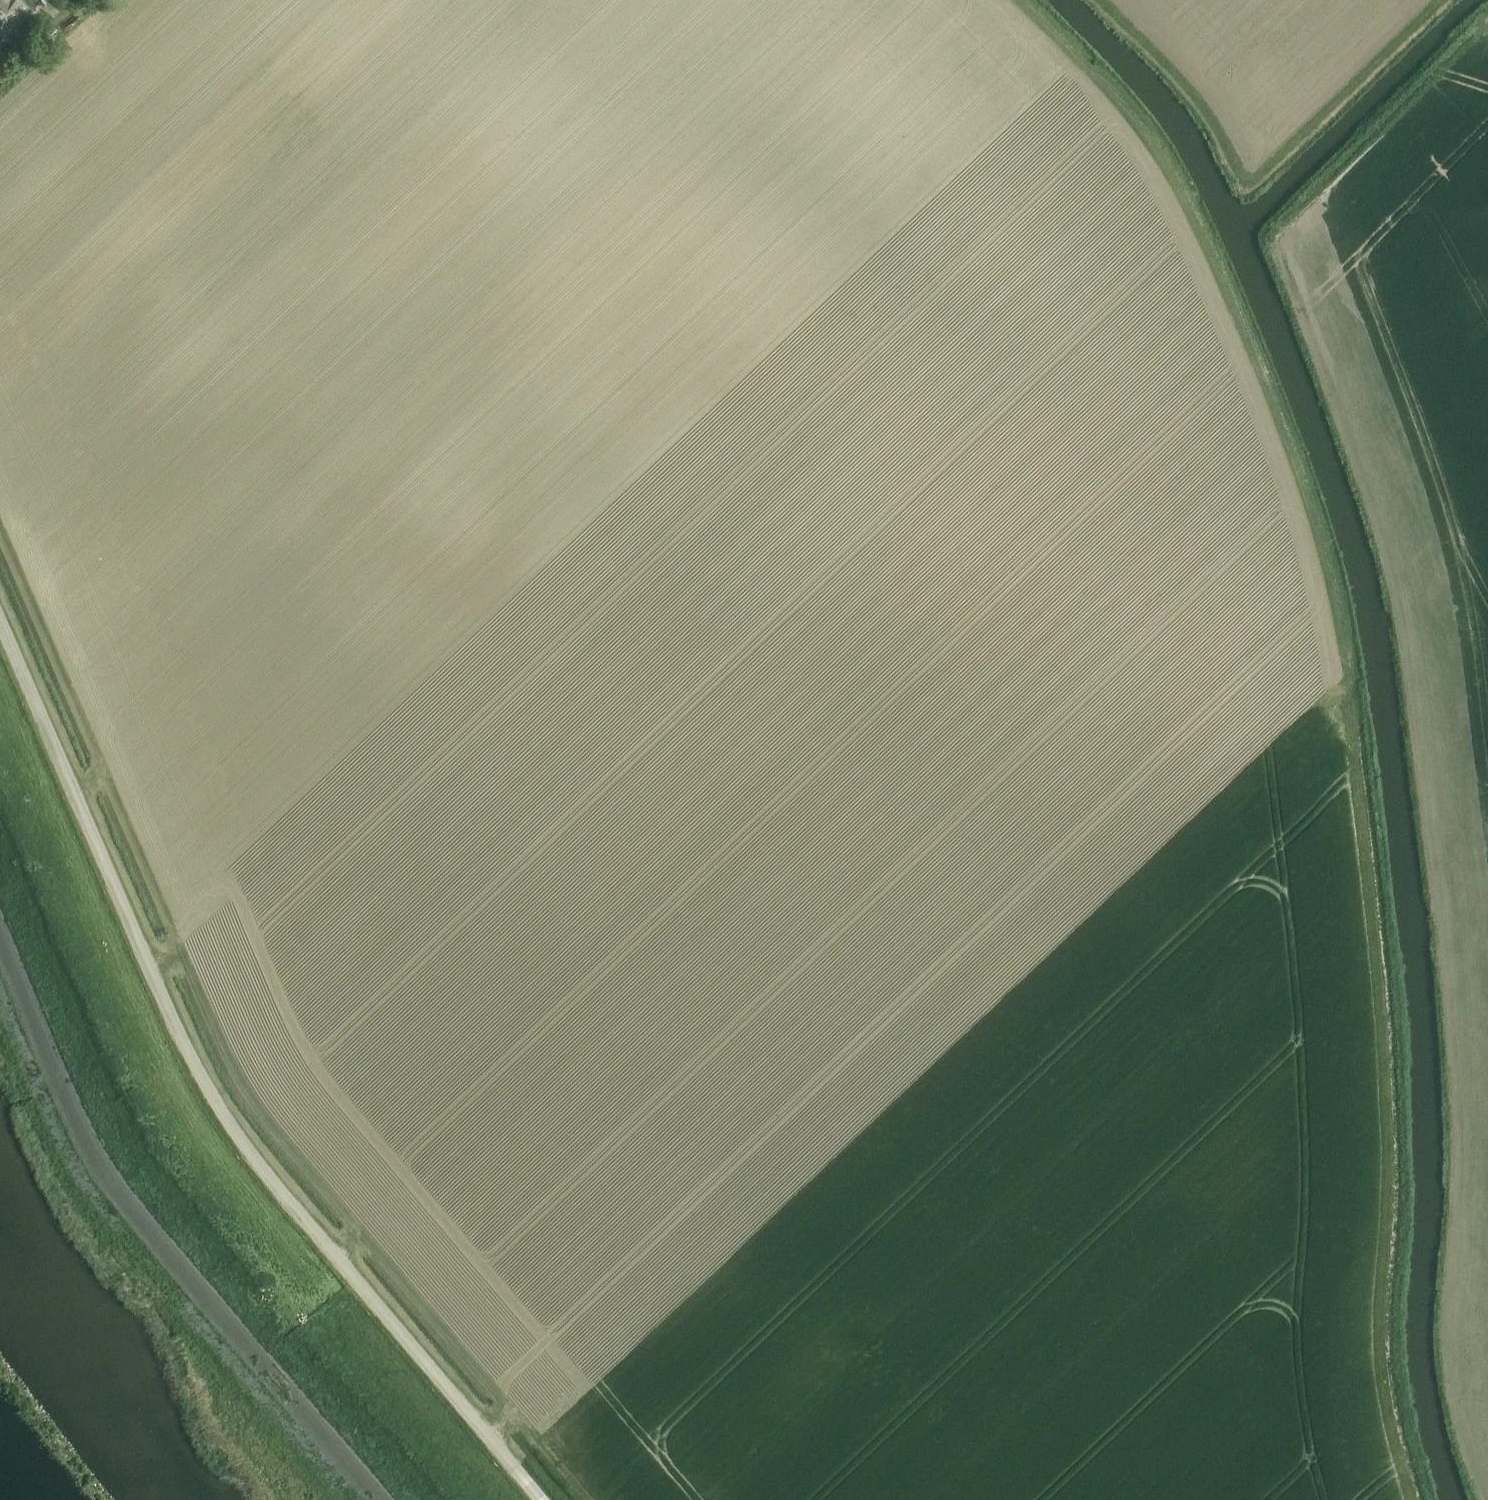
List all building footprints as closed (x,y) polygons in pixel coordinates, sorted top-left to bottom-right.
[(7,7),(0,14),(0,15),(8,22),(15,14),(24,22),(31,13),(17,0),(0,0),(0,1),(7,7)] [(24,22),(15,14),(8,22),(0,15),(0,29),(1,30),(0,30),(0,45),(2,46),(24,22)]
